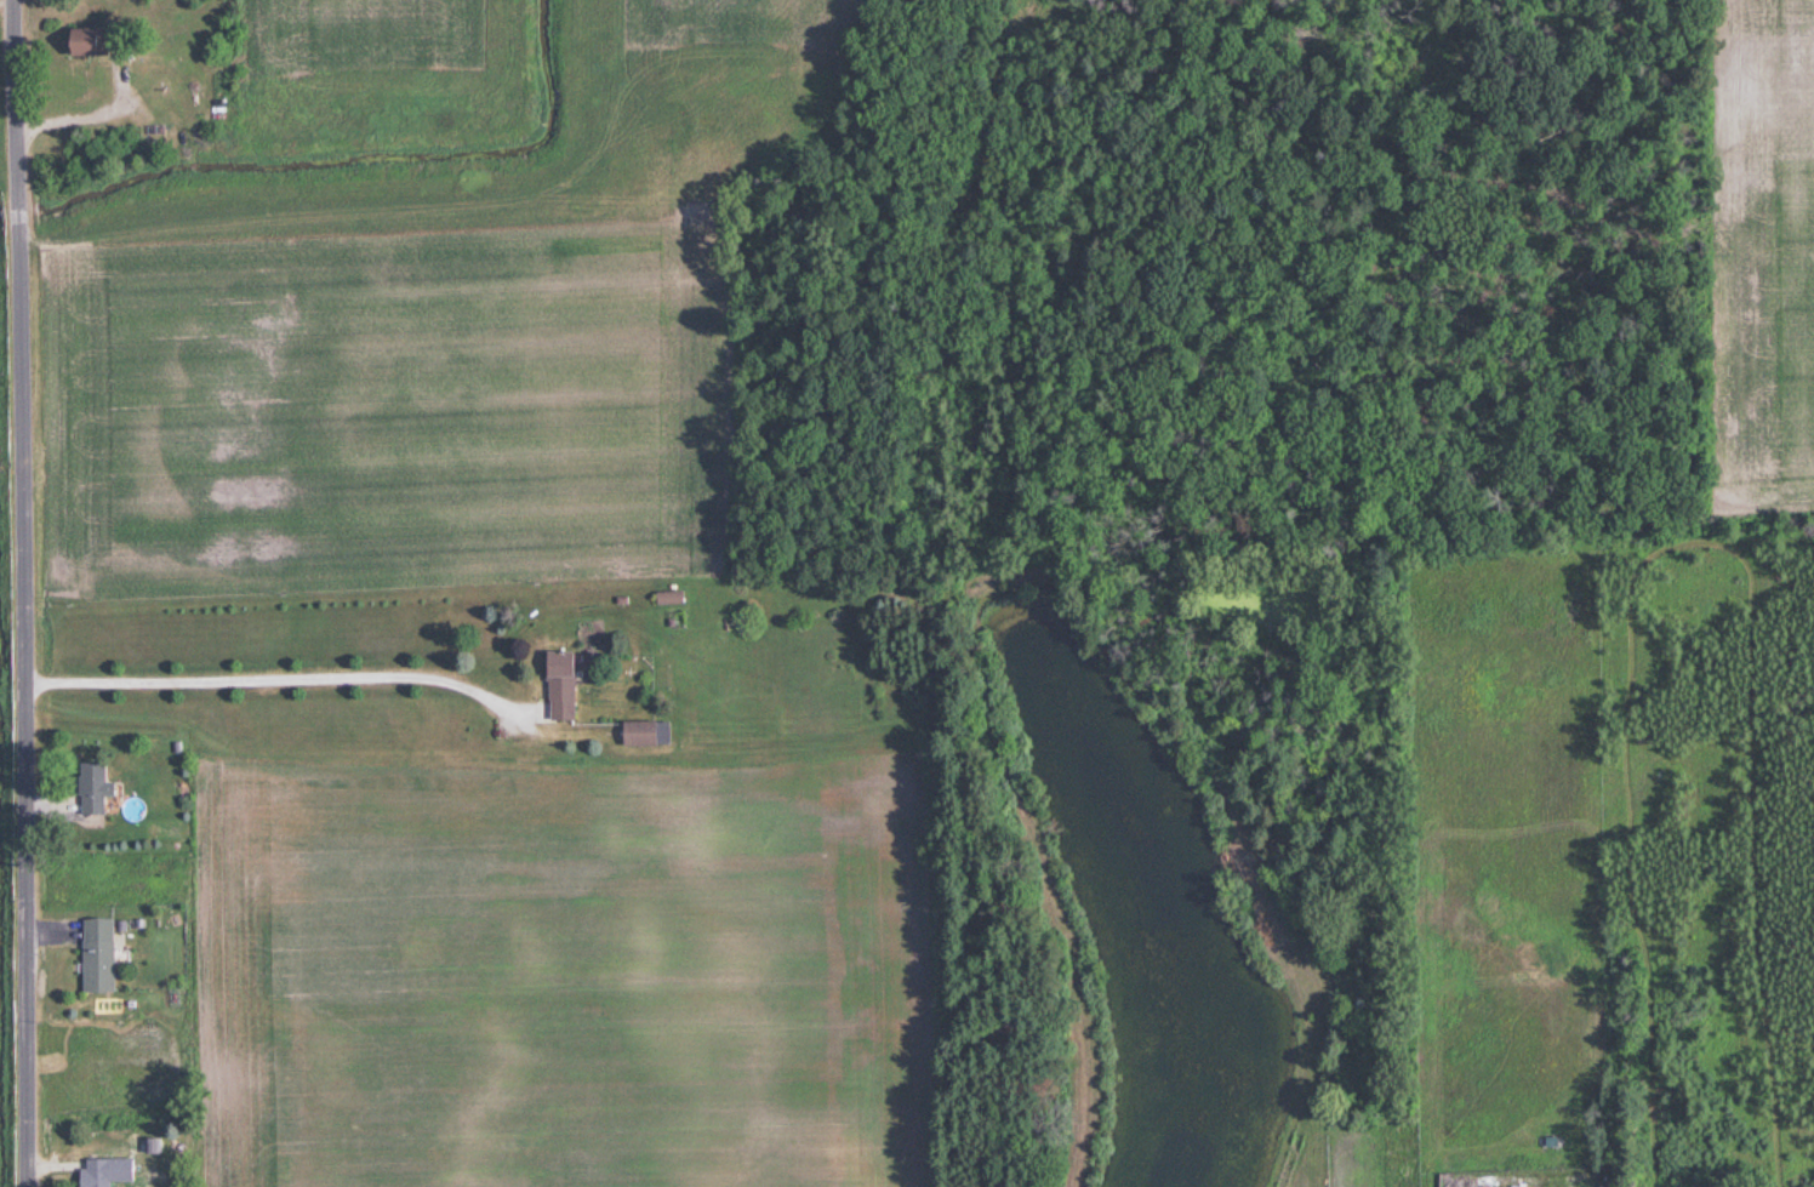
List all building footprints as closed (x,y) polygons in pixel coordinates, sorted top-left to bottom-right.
[(122,28),(81,28),(81,55),(122,55),(122,28)] [(678,594),(652,594),(652,606),(678,606),(678,594)] [(569,722),(568,653),(540,654),(542,723),(569,722)] [(617,747),(664,747),(664,724),(617,724),(617,747)] [(119,782),(119,763),(94,764),(95,815),(115,814),(115,796),(130,796),(129,781),(119,782)] [(109,918),(78,918),(77,992),(108,992),(109,918)] [(104,1182),(126,1182),(126,1159),(75,1160),(75,1186),(104,1186),(104,1182)]
